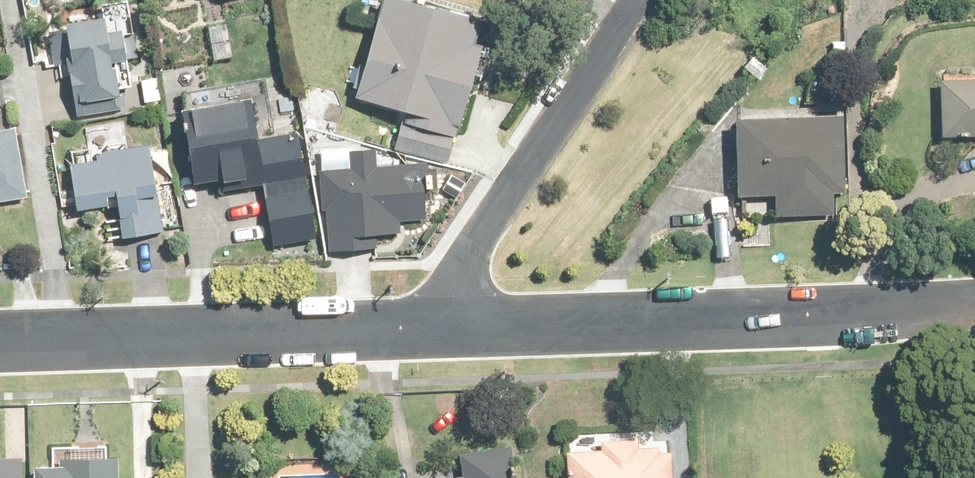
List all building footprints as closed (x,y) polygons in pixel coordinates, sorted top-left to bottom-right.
[(406,0),(377,0),(343,104),(403,124),(395,151),(451,167),(465,118),(494,29),(406,0)] [(97,39),(51,44),(63,143),(109,137),(97,39)] [(933,104),(931,160),(974,162),(974,106),(933,104)] [(234,119),(169,128),(180,205),(245,196),(234,119)] [(819,242),(819,222),(838,222),(837,140),(728,141),(728,223),(764,222),(765,244),(819,242)] [(424,167),(396,168),(394,148),(347,151),(348,168),(324,169),(327,253),(382,251),(382,231),(399,230),(399,222),(426,221),(424,167)] [(17,219),(14,200),(7,150),(0,151),(0,221),(17,219)] [(148,216),(142,216),(141,190),(141,168),(85,169),(85,183),(60,184),(62,230),(106,228),(107,260),(150,259),(148,216)] [(621,458),(615,457),(564,458),(564,477),(672,477),(672,474),(650,458),(629,461),(621,458)] [(499,467),(449,477),(502,477),(499,467)]
